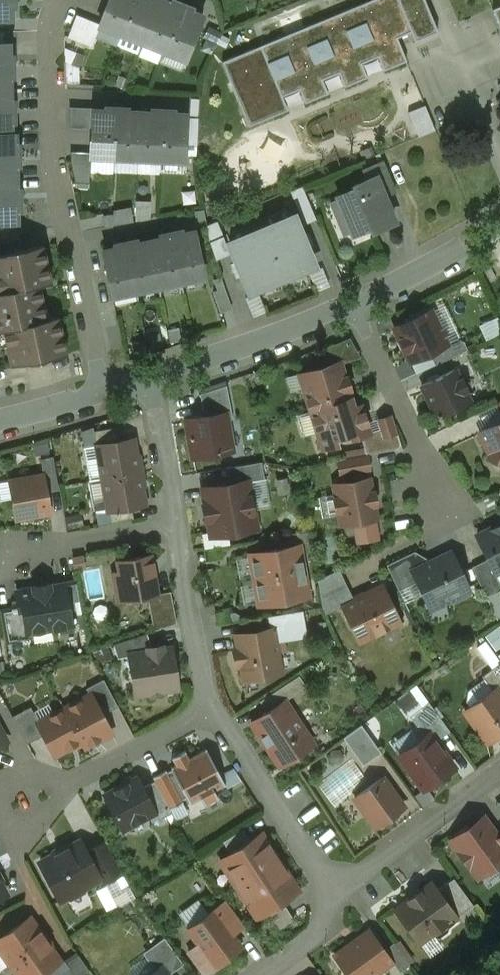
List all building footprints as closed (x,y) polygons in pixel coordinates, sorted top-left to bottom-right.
[(11,0),(0,0),(0,19),(11,19),(11,7),(11,2),(11,0)] [(98,25),(120,34),(133,0),(107,0),(98,25)] [(120,34),(141,42),(158,0),(133,0),(120,34)] [(162,0),(158,0),(141,42),(162,51),(181,4),(170,0),(169,3),(162,0)] [(425,0),(371,0),(260,46),(281,96),(283,96),(299,89),(305,103),(328,93),(322,79),(339,73),(344,87),(368,77),(362,63),(378,56),(384,70),(406,61),(408,66),(409,65),(397,38),(411,32),(415,41),(438,32),(425,0)] [(191,8),(181,4),(162,51),(185,59),(202,16),(190,11),(191,8)] [(492,9),(499,29),(499,5),(492,9)] [(12,66),(12,60),(10,60),(9,55),(9,43),(0,43),(0,66),(12,66)] [(281,96),(260,46),(222,62),(249,126),(288,110),(283,96),(281,96)] [(10,88),(10,77),(10,73),(13,72),(12,66),(0,66),(0,89),(10,88)] [(14,111),(14,104),(11,104),(11,99),(10,88),(0,89),(0,111),(14,111)] [(423,105),(407,112),(418,137),(434,130),(425,106),(423,105)] [(104,110),(92,109),(89,156),(113,158),(116,107),(104,107),(104,110)] [(127,108),(116,107),(113,158),(136,159),(138,111),(127,111),(127,108)] [(150,112),(138,111),(136,159),(159,160),(162,109),(150,109),(150,112)] [(173,110),(162,109),(159,160),(183,161),(185,114),(173,113),(173,110)] [(11,133),(11,122),(11,117),(14,117),(14,111),(0,111),(0,133),(11,133)] [(19,155),(18,148),(15,149),(15,144),(15,133),(11,133),(0,133),(0,155),(19,155)] [(16,177),(16,166),(16,161),(19,161),(19,155),(0,155),(0,177),(16,177)] [(383,162),(363,170),(367,179),(374,176),(387,171),(383,162)] [(387,171),(374,176),(382,194),(394,189),(387,171)] [(367,179),(353,185),(355,189),(337,196),(353,233),(370,226),(372,230),(393,221),(382,194),(374,176),(367,179)] [(19,199),(19,193),(17,193),(17,188),(16,177),(0,177),(0,199),(19,199)] [(301,185),(290,190),(296,203),(307,199),(301,185)] [(133,207),(99,209),(100,222),(150,219),(149,198),(132,199),(133,207)] [(19,199),(0,199),(0,223),(17,222),(17,210),(17,205),(19,205),(19,199)] [(307,199),(296,203),(303,221),(314,216),(307,199)] [(261,231),(280,277),(302,268),(301,265),(311,261),(292,215),(269,225),(270,227),(261,231)] [(215,221),(206,225),(208,241),(221,236),(215,221)] [(193,231),(181,233),(180,230),(169,233),(180,282),(203,277),(193,231)] [(258,286),(280,277),(261,231),(252,235),(251,232),(228,242),(247,288),(257,284),(258,286)] [(169,233),(158,235),(159,238),(148,240),(157,286),(180,282),(169,233)] [(221,236),(208,241),(214,259),(227,253),(221,236)] [(148,240),(136,243),(136,240),(125,242),(135,291),(157,286),(148,240)] [(125,242),(113,244),(114,247),(102,250),(112,296),(135,291),(125,242)] [(5,251),(5,252),(0,253),(0,292),(50,281),(42,244),(21,249),(20,248),(5,251)] [(0,292),(0,329),(58,317),(58,316),(46,318),(39,284),(50,282),(50,281),(0,292)] [(430,310),(393,328),(399,340),(398,340),(403,351),(404,351),(409,362),(428,353),(446,344),(446,343),(444,339),(446,334),(443,329),(438,327),(430,310)] [(477,322),(481,336),(499,331),(499,315),(477,322)] [(0,329),(0,330),(2,330),(9,365),(28,361),(28,362),(44,359),(44,358),(66,353),(58,317),(0,329)] [(455,339),(446,343),(446,344),(428,353),(434,365),(467,349),(463,341),(455,339)] [(336,363),(302,373),(307,387),(303,388),(310,412),(351,399),(348,390),(349,389),(345,377),(341,378),(336,363)] [(454,370),(421,385),(437,418),(469,402),(464,391),(467,390),(461,379),(459,380),(454,370)] [(226,385),(198,394),(199,396),(200,396),(202,407),(201,408),(201,410),(202,410),(203,417),(225,413),(226,420),(232,419),(226,385)] [(351,399),(310,412),(318,435),(332,431),(334,437),(349,432),(351,438),(368,433),(360,406),(353,408),(351,399)] [(203,417),(185,420),(191,457),(232,450),(226,420),(225,413),(203,417)] [(391,413),(378,418),(384,437),(397,433),(391,413)] [(479,432),(489,454),(488,458),(499,462),(499,422),(479,432)] [(117,427),(93,431),(95,445),(119,441),(117,427)] [(119,441),(95,445),(101,479),(139,472),(133,438),(119,441)] [(366,454),(336,459),(339,476),(340,476),(341,483),(361,480),(360,472),(369,471),(366,454)] [(51,457),(40,459),(42,470),(53,468),(51,457)] [(261,461),(226,467),(229,484),(246,481),(264,478),(261,461)] [(139,472),(101,479),(107,511),(131,507),(145,504),(139,472)] [(42,474),(8,480),(15,519),(49,513),(42,474)] [(341,483),(333,485),(335,498),(333,499),(335,512),(337,511),(340,524),(375,518),(373,505),(375,505),(373,491),(371,492),(368,479),(361,480),(341,483)] [(229,484),(203,488),(206,505),(203,505),(205,520),(208,519),(211,535),(254,528),(246,481),(229,484)] [(131,507),(107,511),(109,522),(133,518),(131,507)] [(476,536),(487,559),(494,573),(499,570),(499,524),(476,536)] [(298,545),(249,554),(254,580),(303,571),(298,545)] [(413,552),(386,565),(398,591),(416,582),(411,570),(420,566),(413,552)] [(420,566),(411,570),(416,582),(426,602),(442,595),(445,602),(468,591),(450,552),(420,566)] [(150,554),(115,560),(117,572),(111,573),(116,602),(146,596),(151,620),(161,618),(157,600),(156,594),(157,594),(150,554)] [(471,567),(485,597),(499,590),(499,585),(494,573),(487,559),(471,567)] [(338,569),(316,580),(321,607),(325,614),(341,606),(341,604),(352,599),(338,569)] [(303,571),(254,580),(258,605),(307,597),(303,571)] [(63,584),(35,589),(35,588),(16,592),(18,604),(19,611),(22,610),(26,634),(30,633),(71,626),(63,584)] [(352,599),(341,604),(341,606),(359,642),(399,623),(381,585),(352,599)] [(171,598),(157,600),(161,618),(151,620),(153,631),(175,623),(171,598)] [(0,609),(0,617),(5,644),(17,642),(16,640),(31,638),(30,633),(26,634),(22,610),(19,611),(18,604),(10,605),(10,607),(0,609)] [(302,610),(267,616),(269,629),(274,628),(275,635),(305,630),(302,610)] [(499,660),(493,649),(499,644),(499,625),(499,623),(483,633),(486,638),(476,643),(490,666),(499,660)] [(269,629),(235,635),(238,650),(233,650),(236,666),(241,665),(243,680),(280,673),(276,654),(278,653),(275,635),(274,628),(269,629)] [(146,633),(112,644),(117,658),(128,656),(128,655),(148,651),(147,648),(151,648),(146,633)] [(151,648),(147,648),(148,651),(128,655),(128,656),(135,694),(147,693),(152,696),(158,695),(162,690),(176,688),(170,648),(161,649),(160,646),(151,648)] [(481,676),(491,691),(495,688),(499,696),(499,662),(481,676)] [(299,675),(263,699),(270,709),(284,700),(306,686),(299,675)] [(117,706),(103,679),(85,688),(89,695),(90,695),(101,715),(117,706)] [(464,711),(487,742),(499,733),(499,696),(495,688),(491,691),(464,711)] [(89,695),(63,709),(84,747),(110,733),(101,715),(90,695),(89,695)] [(270,709),(250,722),(279,766),(312,744),(284,700),(270,709)] [(449,731),(428,702),(408,716),(424,737),(428,734),(434,742),(449,731)] [(30,706),(11,716),(25,743),(43,734),(37,723),(38,722),(30,706)] [(38,722),(37,723),(43,734),(54,754),(73,744),(74,746),(81,743),(83,747),(84,747),(63,709),(38,722)] [(360,724),(342,738),(362,766),(380,753),(360,724)] [(424,737),(399,755),(423,788),(426,786),(430,787),(438,781),(439,777),(452,767),(434,742),(428,734),(424,737)] [(204,750),(188,759),(185,752),(184,751),(171,758),(172,760),(172,759),(175,765),(172,767),(170,768),(171,770),(166,773),(180,800),(186,797),(189,804),(191,803),(190,802),(200,797),(204,806),(206,805),(206,804),(216,799),(218,798),(213,790),(223,785),(223,786),(224,785),(205,749),(204,750)] [(166,773),(165,772),(166,771),(165,770),(152,777),(154,781),(169,809),(182,802),(181,801),(180,800),(166,773)] [(142,787),(136,777),(130,781),(127,780),(122,782),(122,785),(103,795),(121,829),(153,812),(155,812),(142,787)] [(381,777),(353,797),(375,827),(403,807),(381,777)] [(169,809),(154,781),(142,787),(155,812),(153,812),(157,820),(171,813),(169,809)] [(480,819),(468,828),(466,825),(452,835),(454,838),(450,840),(476,876),(499,860),(499,840),(498,838),(493,830),(489,832),(480,819)] [(242,829),(222,841),(229,853),(249,840),(242,829)] [(229,853),(219,860),(233,882),(274,855),(260,833),(249,840),(229,853)] [(79,841),(39,862),(59,900),(64,897),(70,898),(82,892),(84,886),(98,879),(99,878),(85,852),(79,841)] [(104,841),(85,852),(99,878),(98,879),(101,883),(121,873),(104,841)] [(274,855),(233,882),(256,917),(278,903),(297,890),(274,855)] [(472,905),(453,878),(436,890),(455,917),(472,905)] [(430,883),(395,909),(420,943),(432,934),(434,936),(438,937),(446,930),(447,926),(453,922),(451,920),(455,917),(436,890),(430,883)] [(243,925),(225,900),(212,909),(231,934),(243,925)] [(278,903),(261,914),(273,932),(293,919),(284,906),(282,908),(278,903)] [(212,909),(186,928),(197,943),(187,950),(204,974),(241,947),(231,934),(212,909)] [(0,937),(0,951),(9,963),(46,937),(42,931),(37,928),(29,917),(0,937)] [(333,956),(344,972),(344,974),(370,974),(391,960),(384,950),(369,930),(333,956)] [(9,963),(17,974),(37,974),(59,960),(51,948),(50,942),(46,937),(9,963)] [(182,963),(165,940),(144,955),(155,970),(161,966),(167,974),(182,963)] [(404,958),(394,943),(384,950),(391,960),(394,965),(404,958)] [(75,951),(63,959),(68,966),(74,974),(81,974),(88,970),(75,951)] [(404,958),(394,965),(398,970),(408,963),(404,958)] [(56,974),(74,974),(68,966),(56,974)] [(148,974),(167,974),(161,966),(155,970),(148,974)]
